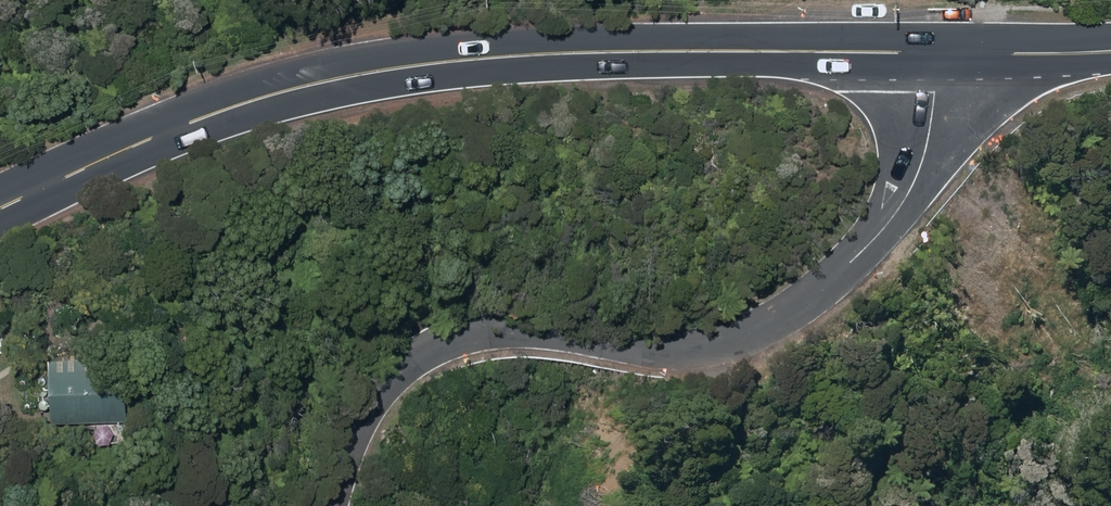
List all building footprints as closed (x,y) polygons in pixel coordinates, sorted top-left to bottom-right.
[(48,421),(120,417),(116,367),(45,369),(48,421)]
